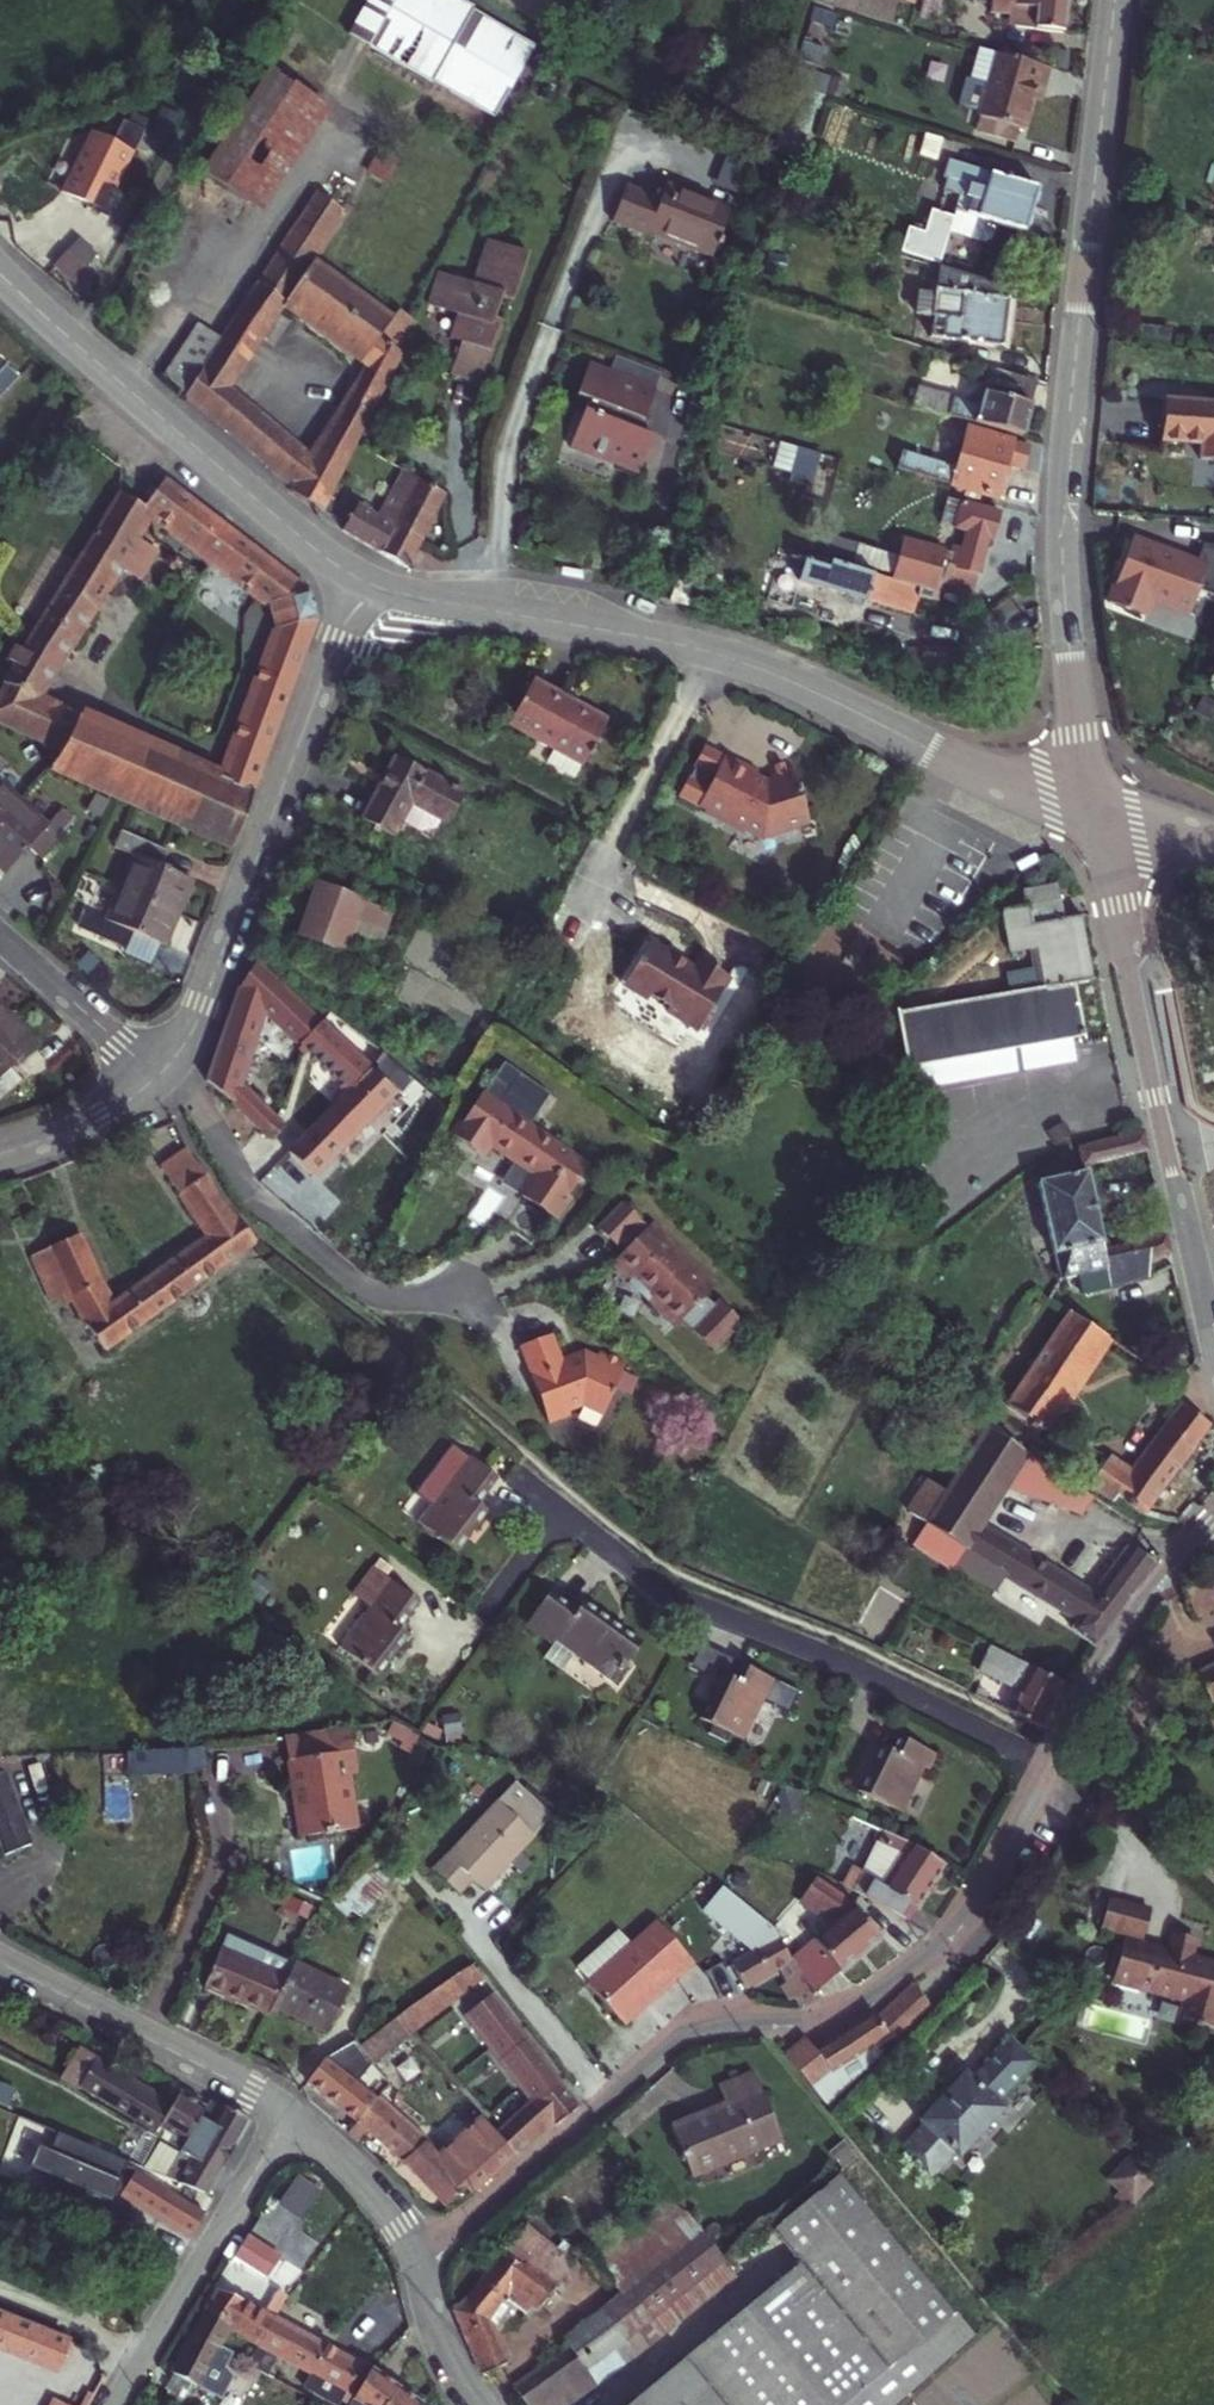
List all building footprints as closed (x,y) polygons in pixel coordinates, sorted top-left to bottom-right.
[(502,112),(541,34),(471,0),(370,0),(351,37),(502,112)] [(988,16),(1002,17),(1003,0),(981,0),(979,15),(988,16)] [(1071,0),(1003,0),(1002,17),(1017,19),(1015,35),(1040,38),(1040,39),(1067,42),(1071,0)] [(976,89),(993,93),(1001,65),(984,61),(976,89)] [(1055,81),(1001,65),(993,93),(976,89),(972,87),(964,115),(986,121),(984,129),(988,130),(1025,140),(1030,141),(1042,97),(1050,99),(1055,81)] [(325,108),(278,85),(224,189),(272,213),(325,108)] [(170,109),(158,133),(176,141),(187,117),(170,109)] [(100,135),(73,189),(99,203),(97,207),(101,209),(103,205),(112,209),(110,213),(119,218),(132,193),(126,190),(157,130),(136,119),(122,147),(100,135)] [(985,139),(1023,148),(1025,140),(988,130),(985,139)] [(991,234),(1019,243),(1034,199),(945,169),(939,186),(943,187),(939,198),(955,204),(947,226),(924,218),(916,242),(909,264),(932,271),(943,240),(979,252),(986,248),(991,234)] [(59,183),(51,191),(73,209),(80,200),(59,183)] [(671,189),(664,206),(627,193),(612,231),(651,243),(654,235),(716,257),(734,210),(671,189)] [(326,191),(266,285),(287,298),(294,304),(322,262),(356,212),(326,191)] [(916,242),(897,236),(890,257),(909,264),(916,242)] [(475,287),(458,279),(443,311),(457,318),(446,341),(457,346),(444,376),(473,388),(500,332),(497,330),(506,310),(516,316),(538,271),(495,250),(475,287)] [(89,255),(70,277),(88,293),(107,271),(89,255)] [(401,320),(322,262),(294,304),(361,355),(310,458),(297,485),(294,492),(330,516),(426,321),(407,311),(401,320)] [(458,279),(450,273),(434,305),(443,311),(458,279)] [(931,351),(1001,358),(1007,301),(938,277),(931,351)] [(287,298),(266,285),(193,401),(274,467),(290,441),(227,390),(239,372),(247,378),(261,356),(253,349),(287,298)] [(620,373),(666,389),(672,372),(626,356),(620,373)] [(620,373),(598,366),(587,400),(598,404),(584,447),(630,463),(629,466),(653,474),(666,438),(651,434),(666,389),(620,373)] [(1042,394),(995,379),(984,412),(957,403),(959,397),(929,388),(920,417),(1026,449),(1042,394)] [(1213,476),(1213,418),(1169,412),(1164,454),(1203,459),(1201,474),(1213,476)] [(780,437),(772,468),(817,479),(825,448),(780,437)] [(899,480),(1002,510),(1012,477),(1028,481),(1034,458),(970,439),(957,478),(904,463),(899,480)] [(290,441),(274,467),(297,485),(310,458),(290,441)] [(151,505),(152,511),(266,596),(271,599),(310,587),(166,473),(144,501),(151,505)] [(365,507),(350,532),(387,555),(427,483),(413,475),(389,521),(365,507)] [(453,498),(427,483),(387,555),(413,572),(453,498)] [(142,808),(166,752),(35,693),(152,511),(151,505),(144,501),(125,490),(25,646),(15,659),(3,678),(7,683),(0,693),(0,720),(58,747),(48,766),(142,808)] [(1003,524),(964,513),(957,538),(969,542),(964,558),(955,555),(952,562),(904,548),(892,590),(921,598),(919,606),(933,610),(938,592),(974,603),(990,548),(996,550),(1003,524)] [(1213,591),(1213,547),(1197,546),(1192,560),(1128,535),(1104,600),(1148,617),(1155,600),(1188,613),(1197,591),(1212,597),(1213,591)] [(892,590),(814,568),(808,566),(806,573),(805,573),(798,595),(805,597),(805,599),(805,600),(806,601),(806,603),(806,604),(807,605),(808,607),(809,607),(809,609),(811,610),(812,611),(814,613),(815,613),(817,614),(818,614),(823,597),(914,622),(919,606),(921,598),(892,590)] [(310,587),(271,599),(278,623),(318,613),(310,587)] [(318,613),(278,623),(313,635),(319,617),(318,613)] [(219,776),(205,769),(181,823),(228,843),(234,846),(313,635),(278,623),(219,776)] [(10,656),(15,659),(25,646),(19,643),(10,656)] [(929,670),(967,677),(971,657),(932,650),(929,670)] [(542,682),(517,721),(561,749),(552,764),(578,781),(615,722),(580,701),(578,705),(542,682)] [(699,755),(694,765),(711,774),(728,743),(708,732),(697,754),(699,755)] [(761,758),(729,741),(728,743),(711,774),(702,792),(709,795),(707,799),(745,819),(747,815),(765,825),(812,810),(793,750),(771,757),(775,769),(770,770),(758,764),(761,758)] [(402,747),(364,805),(396,825),(404,812),(424,825),(439,821),(445,812),(451,816),(469,788),(402,747)] [(184,760),(166,752),(142,808),(160,815),(184,760)] [(9,761),(0,753),(0,771),(9,761)] [(205,769),(184,760),(160,815),(181,823),(205,769)] [(694,765),(691,764),(683,781),(702,792),(711,774),(694,765)] [(19,800),(0,783),(0,822),(19,800)] [(4,869),(27,843),(40,855),(74,818),(61,806),(45,822),(19,800),(0,822),(0,866),(4,869)] [(133,851),(118,883),(175,910),(191,876),(158,861),(165,843),(118,822),(110,840),(133,851)] [(320,876),(298,926),(343,945),(358,913),(385,925),(393,907),(320,876)] [(129,928),(162,941),(175,910),(118,883),(104,916),(82,906),(76,923),(121,945),(129,928)] [(904,1011),(911,1066),(1079,1039),(1093,1036),(1084,983),(1093,981),(1083,918),(1067,921),(1062,886),(1028,892),(1030,907),(1011,910),(1018,953),(1047,948),(1053,987),(904,1011)] [(641,956),(631,972),(674,998),(672,1002),(704,1021),(736,968),(704,950),(699,958),(655,932),(644,951),(640,955),(641,956)] [(238,976),(226,1012),(252,1036),(265,1001),(348,1076),(301,1127),(240,1072),(243,1062),(217,1039),(206,1071),(314,1169),(362,1117),(377,1131),(412,1092),(372,1056),(375,1052),(325,1006),(322,1010),(256,950),(238,976)] [(15,1014),(0,996),(0,1028),(15,1014)] [(243,1062),(252,1036),(226,1012),(217,1039),(243,1062)] [(25,1076),(12,1063),(38,1039),(15,1014),(0,1028),(0,1098),(25,1076)] [(911,1066),(915,1088),(1083,1061),(1079,1039),(911,1066)] [(572,1189),(569,1187),(577,1177),(583,1181),(588,1174),(530,1126),(542,1112),(501,1077),(457,1130),(483,1152),(492,1142),(515,1162),(517,1159),(536,1175),(518,1197),(520,1198),(499,1224),(523,1245),(545,1219),(548,1222),(572,1193),(573,1191),(572,1189)] [(1082,1145),(1086,1163),(1150,1148),(1146,1129),(1082,1145)] [(84,1230),(39,1249),(58,1294),(75,1287),(88,1311),(107,1345),(231,1254),(236,1261),(243,1256),(239,1249),(259,1234),(223,1191),(212,1166),(193,1150),(190,1144),(175,1154),(184,1169),(172,1178),(208,1231),(116,1301),(84,1230)] [(499,1181),(518,1197),(536,1175),(517,1159),(515,1162),(499,1181)] [(1056,1249),(1104,1239),(1089,1170),(1042,1179),(1056,1249)] [(573,1191),(572,1193),(583,1181),(577,1177),(569,1187),(572,1189),(573,1191)] [(709,1287),(720,1276),(656,1214),(652,1218),(629,1194),(608,1216),(625,1232),(634,1222),(641,1229),(619,1251),(637,1269),(634,1273),(652,1291),(656,1287),(683,1314),(687,1310),(687,1309),(698,1320),(697,1320),(717,1340),(746,1312),(726,1292),(719,1298),(709,1287)] [(1113,1286),(1152,1278),(1152,1255),(1173,1250),(1169,1233),(1106,1248),(1104,1239),(1056,1249),(1062,1278),(1082,1274),(1110,1269),(1113,1286)] [(1110,1269),(1082,1274),(1085,1293),(1090,1297),(1092,1296),(1095,1292),(1114,1289),(1113,1286),(1110,1269)] [(1072,1309),(1011,1395),(1048,1421),(1109,1334),(1072,1309)] [(603,1343),(599,1351),(586,1345),(584,1348),(567,1355),(564,1349),(555,1325),(521,1339),(552,1416),(573,1407),(572,1403),(585,1398),(606,1407),(629,1354),(603,1343)] [(582,1343),(564,1349),(567,1355),(584,1348),(582,1343)] [(1114,1450),(1095,1476),(1147,1512),(1213,1421),(1187,1399),(1171,1420),(1136,1467),(1114,1450)] [(992,1421),(922,1523),(965,1550),(981,1526),(1008,1486),(1035,1505),(1049,1486),(1061,1494),(1057,1500),(1081,1517),(1096,1498),(992,1421)] [(492,1486),(458,1461),(450,1471),(484,1497),(492,1486)] [(484,1497),(450,1471),(440,1484),(445,1487),(415,1528),(453,1557),(484,1517),(474,1509),(484,1497)] [(981,1526),(965,1550),(981,1560),(998,1536),(981,1526)] [(1082,1624),(1073,1635),(1096,1652),(1103,1641),(1160,1565),(1137,1548),(1098,1598),(998,1536),(981,1560),(1082,1624)] [(374,1564),(355,1591),(374,1605),(344,1645),(381,1673),(411,1632),(403,1625),(422,1599),(374,1564)] [(1213,1614),(1213,1581),(1184,1594),(1198,1622),(1213,1614)] [(579,1606),(553,1587),(530,1619),(555,1638),(558,1634),(615,1677),(644,1638),(587,1596),(579,1606)] [(991,1684),(985,1698),(1053,1729),(1071,1684),(995,1649),(985,1671),(1026,1690),(1023,1698),(991,1684)] [(1213,1708),(1213,1669),(1197,1677),(1213,1708)] [(744,1692),(731,1686),(712,1732),(756,1751),(776,1705),(781,1707),(788,1691),(751,1676),(744,1692)] [(309,1823),(311,1843),(351,1839),(349,1812),(358,1811),(355,1782),(363,1782),(360,1740),(359,1735),(294,1741),(294,1746),(296,1766),(301,1766),(303,1788),(297,1789),(300,1818),(309,1823)] [(905,1750),(894,1745),(874,1792),(917,1812),(937,1765),(943,1767),(950,1751),(912,1736),(905,1750)] [(209,1746),(131,1745),(130,1770),(208,1772),(209,1746)] [(8,1852),(35,1844),(27,1822),(37,1818),(17,1767),(0,1771),(0,1832),(8,1852)] [(527,1786),(443,1864),(467,1890),(481,1878),(491,1889),(517,1864),(527,1875),(537,1866),(527,1856),(543,1840),(542,1840),(561,1822),(527,1786)] [(300,1818),(302,1844),(311,1843),(309,1823),(300,1818)] [(915,1843),(887,1830),(882,1842),(859,1892),(879,1903),(913,1920),(948,1865),(915,1843)] [(361,1864),(353,1876),(375,1902),(384,1889),(361,1864)] [(353,1876),(343,1889),(365,1915),(375,1902),(353,1876)] [(845,1919),(798,1964),(819,1996),(888,1940),(864,1911),(821,1879),(811,1894),(845,1919)] [(1154,1911),(1113,1899),(1105,1928),(1128,1935),(1145,1940),(1154,1911)] [(593,1980),(591,1982),(624,2019),(650,1996),(653,2000),(697,1960),(660,1919),(634,1942),(613,1962),(601,1948),(581,1967),(593,1980)] [(790,1926),(779,1933),(787,1945),(798,1939),(790,1926)] [(1128,1935),(1117,1975),(1191,1997),(1185,2016),(1213,2025),(1213,1960),(1192,1954),(1198,1934),(1178,1929),(1173,1948),(1145,1940),(1128,1935)] [(622,1930),(601,1948),(613,1962),(634,1942),(622,1930)] [(299,1961),(300,1959),(232,1931),(210,1984),(277,2013),(280,2005),(299,1961)] [(761,1954),(738,1968),(751,1991),(786,1970),(794,1983),(789,1986),(798,2001),(803,1998),(809,2008),(822,2000),(819,1996),(798,1964),(787,1945),(779,1933),(756,1947),(761,1954)] [(354,1984),(299,1961),(280,2005),(335,2028),(354,1984)] [(446,1981),(432,1990),(446,2007),(484,1977),(474,1964),(448,1985),(446,1981)] [(805,2067),(835,2105),(892,2052),(887,2043),(900,2035),(905,2040),(940,2005),(919,1984),(885,2018),(881,2013),(824,2051),(814,2040),(796,2056),(805,2067)] [(432,1990),(408,2010),(421,2027),(427,2023),(419,2013),(425,2009),(432,2018),(436,2015),(446,2007),(432,1990)] [(471,2010),(507,2055),(529,2037),(493,1993),(471,2010)] [(427,2023),(432,2018),(425,2009),(419,2013),(427,2023)] [(416,2031),(421,2027),(408,2010),(396,2020),(382,2031),(395,2048),(409,2037),(402,2027),(408,2023),(416,2031)] [(409,2037),(416,2031),(408,2023),(402,2027),(409,2037)] [(382,2031),(368,2043),(380,2060),(395,2048),(382,2031)] [(314,2079),(364,2120),(383,2097),(363,2080),(380,2060),(368,2043),(363,2035),(332,2056),(314,2079)] [(507,2055),(542,2101),(546,2105),(562,2092),(559,2087),(566,2082),(529,2037),(507,2055)] [(985,2068),(1011,2093),(1038,2064),(1011,2039),(985,2068)] [(82,2085),(96,2062),(81,2053),(64,2080),(80,2089),(82,2085)] [(151,2126),(164,2133),(185,2145),(209,2106),(183,2090),(176,2100),(169,2096),(165,2103),(96,2062),(82,2085),(151,2126)] [(973,2081),(999,2106),(1011,2093),(985,2068),(973,2081)] [(678,2130),(698,2177),(789,2139),(762,2073),(726,2088),(734,2106),(678,2130)] [(956,2157),(960,2161),(1005,2111),(999,2106),(973,2081),(966,2075),(949,2093),(955,2098),(943,2111),(938,2106),(920,2124),(924,2128),(956,2157)] [(510,2127),(529,2148),(560,2121),(564,2125),(586,2107),(566,2082),(559,2087),(562,2092),(546,2105),(542,2101),(534,2107),(515,2084),(491,2104),(510,2127)] [(938,2106),(943,2111),(955,2098),(949,2093),(938,2106)] [(417,2166),(452,2203),(474,2187),(479,2192),(485,2188),(451,2152),(448,2155),(447,2153),(434,2139),(383,2097),(364,2120),(402,2152),(417,2166)] [(208,2194),(253,2120),(223,2103),(221,2107),(212,2102),(209,2106),(185,2145),(164,2133),(144,2168),(208,2194)] [(451,2152),(485,2188),(524,2152),(506,2131),(491,2114),(451,2152)] [(374,2130),(364,2120),(359,2127),(369,2136),(374,2130)] [(506,2131),(524,2152),(529,2148),(510,2127),(506,2131)] [(956,2157),(924,2128),(900,2154),(932,2183),(956,2157)] [(54,2148),(40,2143),(32,2164),(118,2197),(131,2162),(59,2135),(54,2148)] [(1136,2156),(1124,2169),(1135,2179),(1122,2193),(1136,2205),(1161,2178),(1136,2156)] [(1135,2179),(1124,2169),(1111,2182),(1122,2193),(1135,2179)] [(124,2192),(192,2234),(204,2212),(136,2171),(124,2192)] [(53,2174),(47,2189),(106,2212),(112,2198),(53,2174)] [(764,2303),(846,2404),(913,2404),(984,2343),(849,2178),(781,2233),(807,2267),(764,2303)] [(629,2209),(640,2225),(676,2199),(663,2185),(629,2209)] [(124,2192),(118,2201),(187,2244),(192,2234),(124,2192)] [(602,2253),(615,2272),(689,2213),(676,2199),(640,2225),(602,2253)] [(615,2272),(634,2296),(711,2237),(705,2229),(689,2213),(615,2272)] [(463,2310),(490,2375),(494,2373),(515,2358),(503,2336),(525,2307),(535,2315),(545,2303),(551,2309),(569,2285),(537,2259),(530,2267),(524,2262),(540,2243),(528,2232),(512,2252),(502,2244),(485,2264),(495,2272),(474,2298),(463,2310)] [(273,2250),(247,2234),(236,2253),(262,2269),(273,2250)] [(536,2404),(578,2404),(631,2367),(744,2279),(711,2237),(634,2296),(574,2342),(578,2349),(524,2388),(536,2404)] [(274,2313),(226,2290),(211,2317),(237,2333),(239,2330),(268,2344),(283,2317),(293,2299),(285,2295),(274,2313)] [(764,2303),(696,2357),(638,2404),(846,2404),(764,2303)] [(61,2374),(74,2344),(0,2312),(0,2348),(61,2374)] [(209,2381),(237,2333),(211,2317),(181,2371),(211,2388),(214,2383),(209,2381)] [(283,2317),(268,2344),(322,2373),(315,2386),(346,2404),(349,2404),(370,2367),(283,2317)] [(285,2376),(290,2366),(266,2352),(261,2361),(285,2376)] [(379,2372),(361,2404),(427,2404),(379,2372)]
